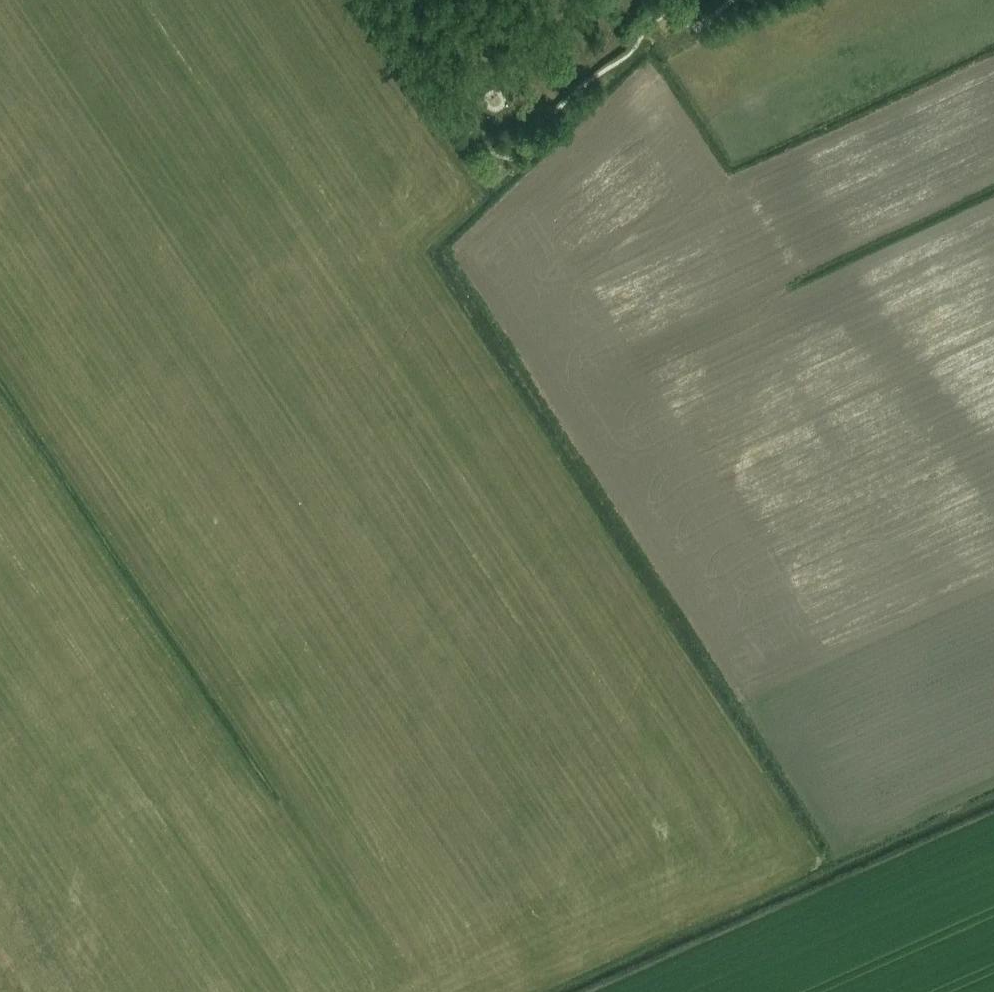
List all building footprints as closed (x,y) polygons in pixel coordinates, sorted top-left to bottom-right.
[(508,141),(523,133),(516,122),(502,131),(508,141)]
